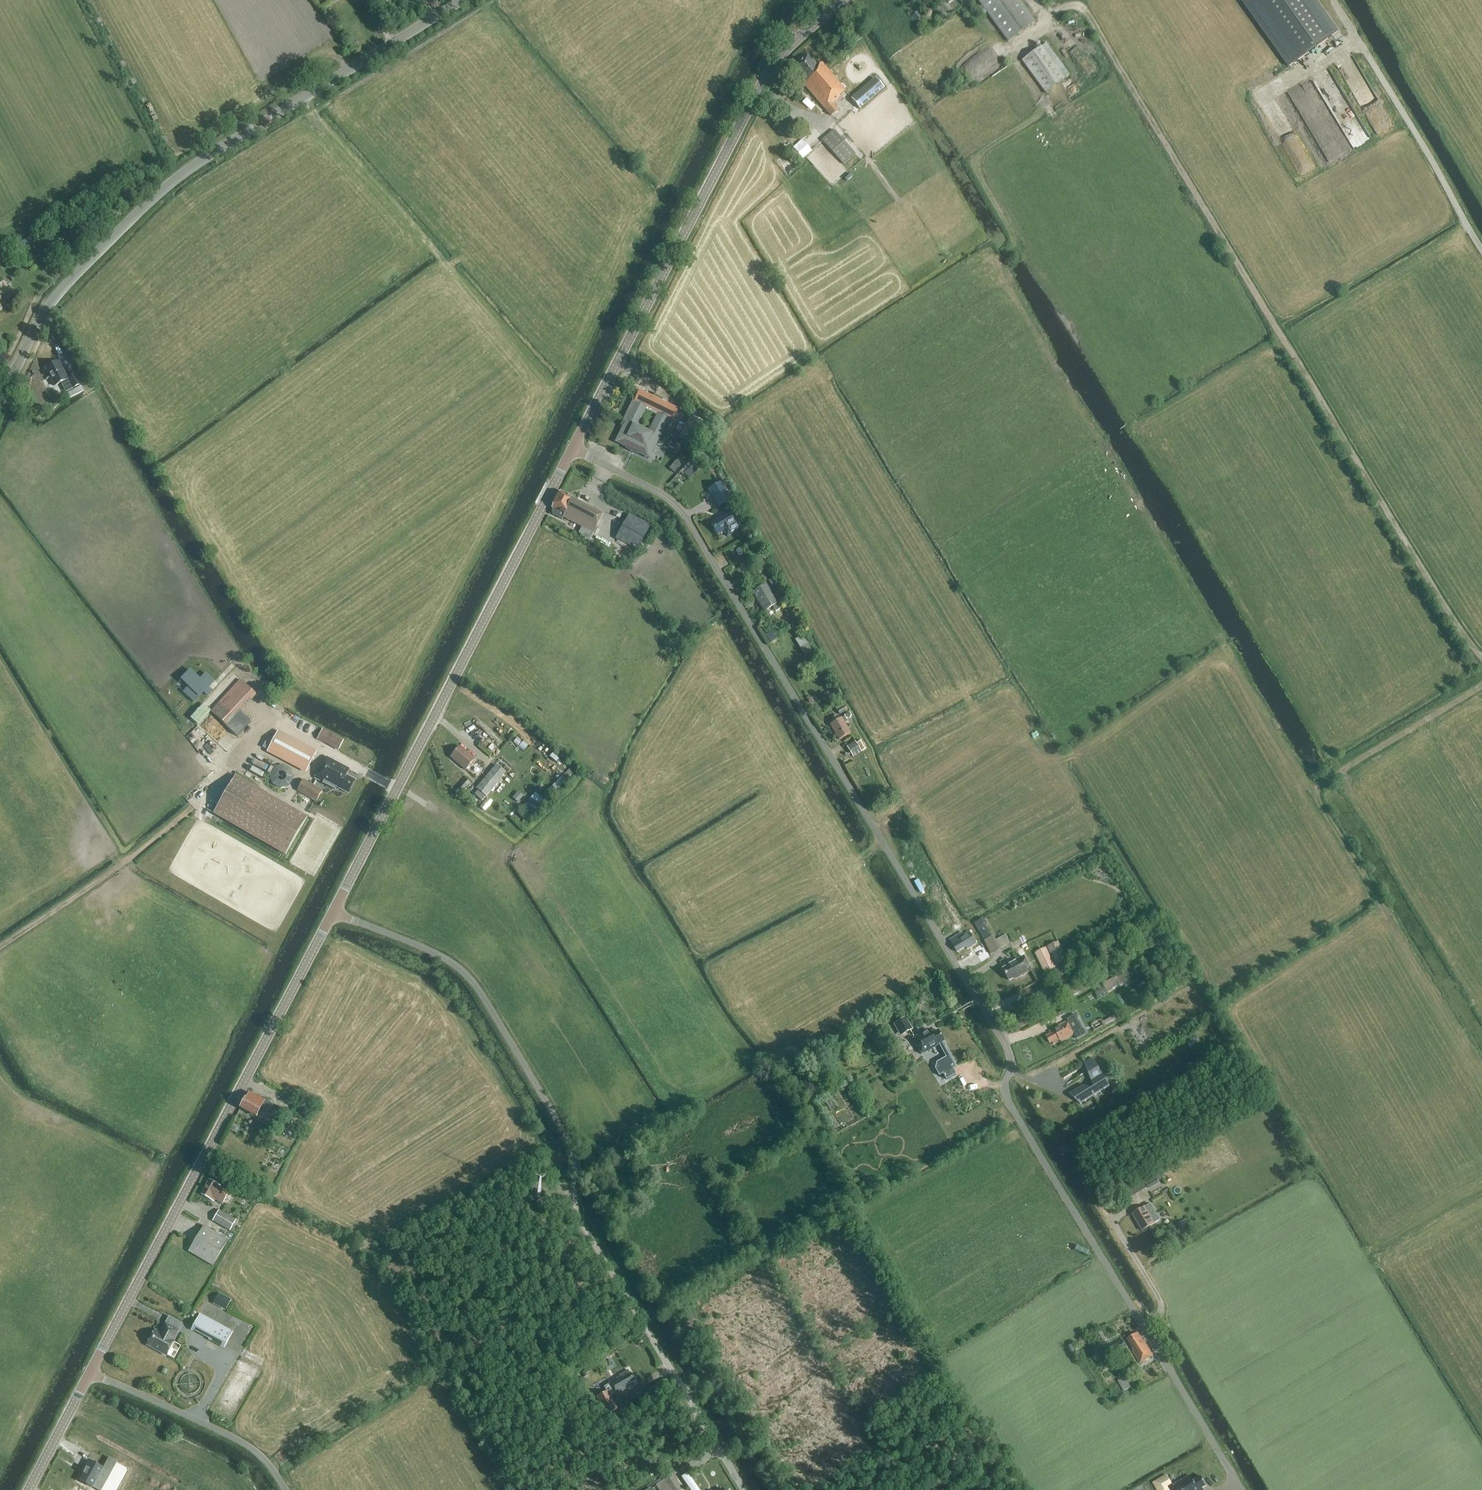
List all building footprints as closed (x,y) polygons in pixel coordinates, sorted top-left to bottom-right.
[(1021,0),(979,0),(1008,40),(1036,20),(1021,0)] [(1289,67),(1338,33),(1314,0),(1242,0),(1289,67)] [(916,12),(911,16),(916,22),(921,18),(916,12)] [(1042,45),(1023,60),(1046,92),(1066,77),(1042,45)] [(808,56),(793,68),(804,81),(802,83),(825,110),(831,116),(839,109),(834,103),(840,97),(839,96),(846,91),(822,63),(819,65),(816,61),(813,63),(808,56)] [(875,78),(851,99),(860,109),(884,88),(875,78)] [(834,130),(822,140),(844,165),(856,154),(834,130)] [(793,145),(801,157),(810,150),(802,138),(793,145)] [(73,234),(68,227),(60,232),(64,239),(73,234)] [(58,362),(45,369),(54,387),(61,383),(66,392),(80,385),(75,375),(67,379),(58,362)] [(80,386),(67,393),(68,396),(69,397),(80,392),(83,391),(80,386)] [(646,407),(658,414),(651,428),(665,435),(672,420),(673,421),(678,410),(640,391),(634,402),(633,401),(624,420),(634,425),(634,426),(638,428),(640,423),(638,422),(646,407)] [(673,436),(680,438),(697,447),(709,424),(690,415),(686,424),(680,422),(673,436)] [(661,443),(665,435),(651,428),(650,427),(647,432),(638,428),(634,426),(634,425),(624,420),(621,426),(623,427),(619,436),(622,437),(619,444),(627,447),(626,449),(638,455),(638,453),(649,458),(658,441),(661,443)] [(673,436),(668,446),(674,449),(680,438),(673,436)] [(708,490),(719,507),(734,498),(724,480),(708,490)] [(563,518),(581,527),(594,534),(603,515),(573,500),(573,498),(560,492),(552,508),(553,509),(552,511),(552,513),(553,515),(562,520),(563,518)] [(717,535),(724,531),(727,537),(742,528),(737,519),(733,521),(727,510),(719,515),(721,517),(710,523),(717,535)] [(613,543),(634,555),(647,530),(625,519),(613,543)] [(751,560),(759,573),(767,568),(759,555),(751,560)] [(773,577),(769,580),(773,587),(778,585),(773,577)] [(753,593),(764,612),(772,607),(775,612),(780,609),(777,604),(766,585),(753,593)] [(777,639),(772,630),(765,635),(771,643),(777,639)] [(809,643),(804,635),(795,640),(800,649),(809,643)] [(190,670),(181,680),(195,693),(189,699),(193,703),(199,697),(214,681),(206,673),(200,680),(190,670)] [(239,680),(210,712),(237,736),(251,722),(241,713),(257,696),(239,680)] [(841,705),(835,708),(840,715),(846,712),(843,708),(841,705)] [(841,718),(830,725),(840,740),(850,733),(844,723),(847,721),(846,720),(844,717),(841,718)] [(317,740),(338,751),(344,740),(322,729),(317,740)] [(266,742),(263,748),(268,751),(306,771),(316,754),(278,734),(271,745),(266,742)] [(862,738),(846,744),(850,755),(866,749),(862,738)] [(460,747),(450,758),(466,770),(475,760),(460,747)] [(349,769),(326,757),(315,778),(339,791),(340,789),(349,793),(355,780),(345,775),(349,769)] [(289,787),(298,771),(282,762),(273,778),(289,787)] [(482,801),(506,773),(496,765),(476,789),(479,791),(475,795),(482,801)] [(236,777),(212,813),(284,854),(306,817),(236,777)] [(316,801),(323,790),(304,779),(297,790),(316,801)] [(465,779),(455,791),(460,795),(470,782),(465,779)] [(518,792),(513,798),(518,802),(523,796),(518,792)] [(983,918),(974,923),(984,940),(991,936),(984,925),(987,923),(983,918)] [(959,935),(950,941),(957,952),(966,947),(967,949),(976,944),(969,933),(961,938),(959,935)] [(1047,947),(1056,966),(1067,961),(1058,942),(1047,947)] [(1036,953),(1045,972),(1055,968),(1045,949),(1036,953)] [(1009,966),(1003,969),(1009,981),(1015,978),(1015,979),(1031,971),(1024,957),(1008,965),(1009,966)] [(1124,970),(1103,982),(1107,990),(1128,978),(1124,970)] [(1065,976),(1063,971),(1051,977),(1053,982),(1065,976)] [(1051,1034),(1046,1036),(1050,1043),(1052,1042),(1053,1045),(1060,1041),(1061,1042),(1074,1035),(1077,1040),(1085,1035),(1075,1015),(1066,1019),(1068,1022),(1054,1029),(1049,1032),(1051,1034)] [(894,1024),(900,1036),(912,1030),(906,1018),(894,1024)] [(929,1030),(913,1039),(922,1054),(938,1046),(937,1045),(939,1044),(947,1058),(937,1063),(935,1069),(939,1076),(943,1074),(944,1076),(946,1080),(956,1074),(953,1068),(956,1067),(942,1042),(944,1041),(938,1030),(931,1034),(929,1030)] [(1069,1095),(1080,1105),(1109,1087),(1092,1059),(1084,1064),(1094,1088),(1090,1090),(1083,1086),(1069,1095)] [(1142,1089),(1133,1094),(1140,1106),(1149,1100),(1142,1089)] [(247,1099),(246,1099),(240,1109),(256,1117),(261,1107),(270,1112),(273,1106),(250,1094),(247,1099)] [(238,1123),(244,1127),(249,1116),(243,1113),(238,1123)] [(1144,1181),(1146,1186),(1158,1180),(1156,1175),(1144,1181)] [(229,1192),(221,1188),(217,1185),(209,1181),(202,1195),(209,1199),(214,1202),(215,1200),(222,1204),(226,1198),(229,1192)] [(539,1208),(548,1203),(545,1197),(536,1203),(539,1208)] [(1145,1207),(1132,1214),(1142,1231),(1155,1224),(1154,1223),(1160,1220),(1150,1204),(1145,1207)] [(222,1212),(219,1210),(212,1221),(230,1231),(236,1219),(222,1212)] [(228,1240),(204,1226),(189,1252),(212,1266),(228,1240)] [(220,1293),(214,1304),(226,1310),(231,1300),(220,1293)] [(200,1314),(191,1330),(193,1331),(193,1330),(211,1339),(210,1340),(224,1348),(233,1332),(200,1314)] [(169,1317),(160,1335),(154,1332),(147,1345),(166,1356),(175,1341),(173,1340),(182,1324),(169,1317)] [(1107,1341),(1102,1332),(1095,1336),(1100,1344),(1107,1341)] [(1144,1342),(1138,1333),(1127,1339),(1133,1348),(1131,1349),(1132,1351),(1140,1363),(1153,1355),(1145,1342),(1144,1342)] [(615,1394),(615,1395),(627,1388),(626,1385),(635,1380),(631,1373),(630,1373),(628,1370),(620,1375),(620,1376),(608,1382),(609,1384),(604,1386),(607,1392),(597,1397),(607,1415),(618,1409),(610,1396),(615,1394)] [(1126,1376),(1118,1378),(1121,1388),(1129,1385),(1126,1376)] [(85,1470),(80,1481),(92,1488),(102,1471),(111,1476),(116,1468),(104,1462),(101,1468),(88,1461),(84,1469),(85,1470)] [(656,1485),(659,1489),(681,1489),(682,1489),(672,1474),(656,1485)] [(1201,1477),(1193,1482),(1189,1476),(1174,1486),(1176,1489),(1203,1489),(1202,1489),(1206,1486),(1201,1477)]
